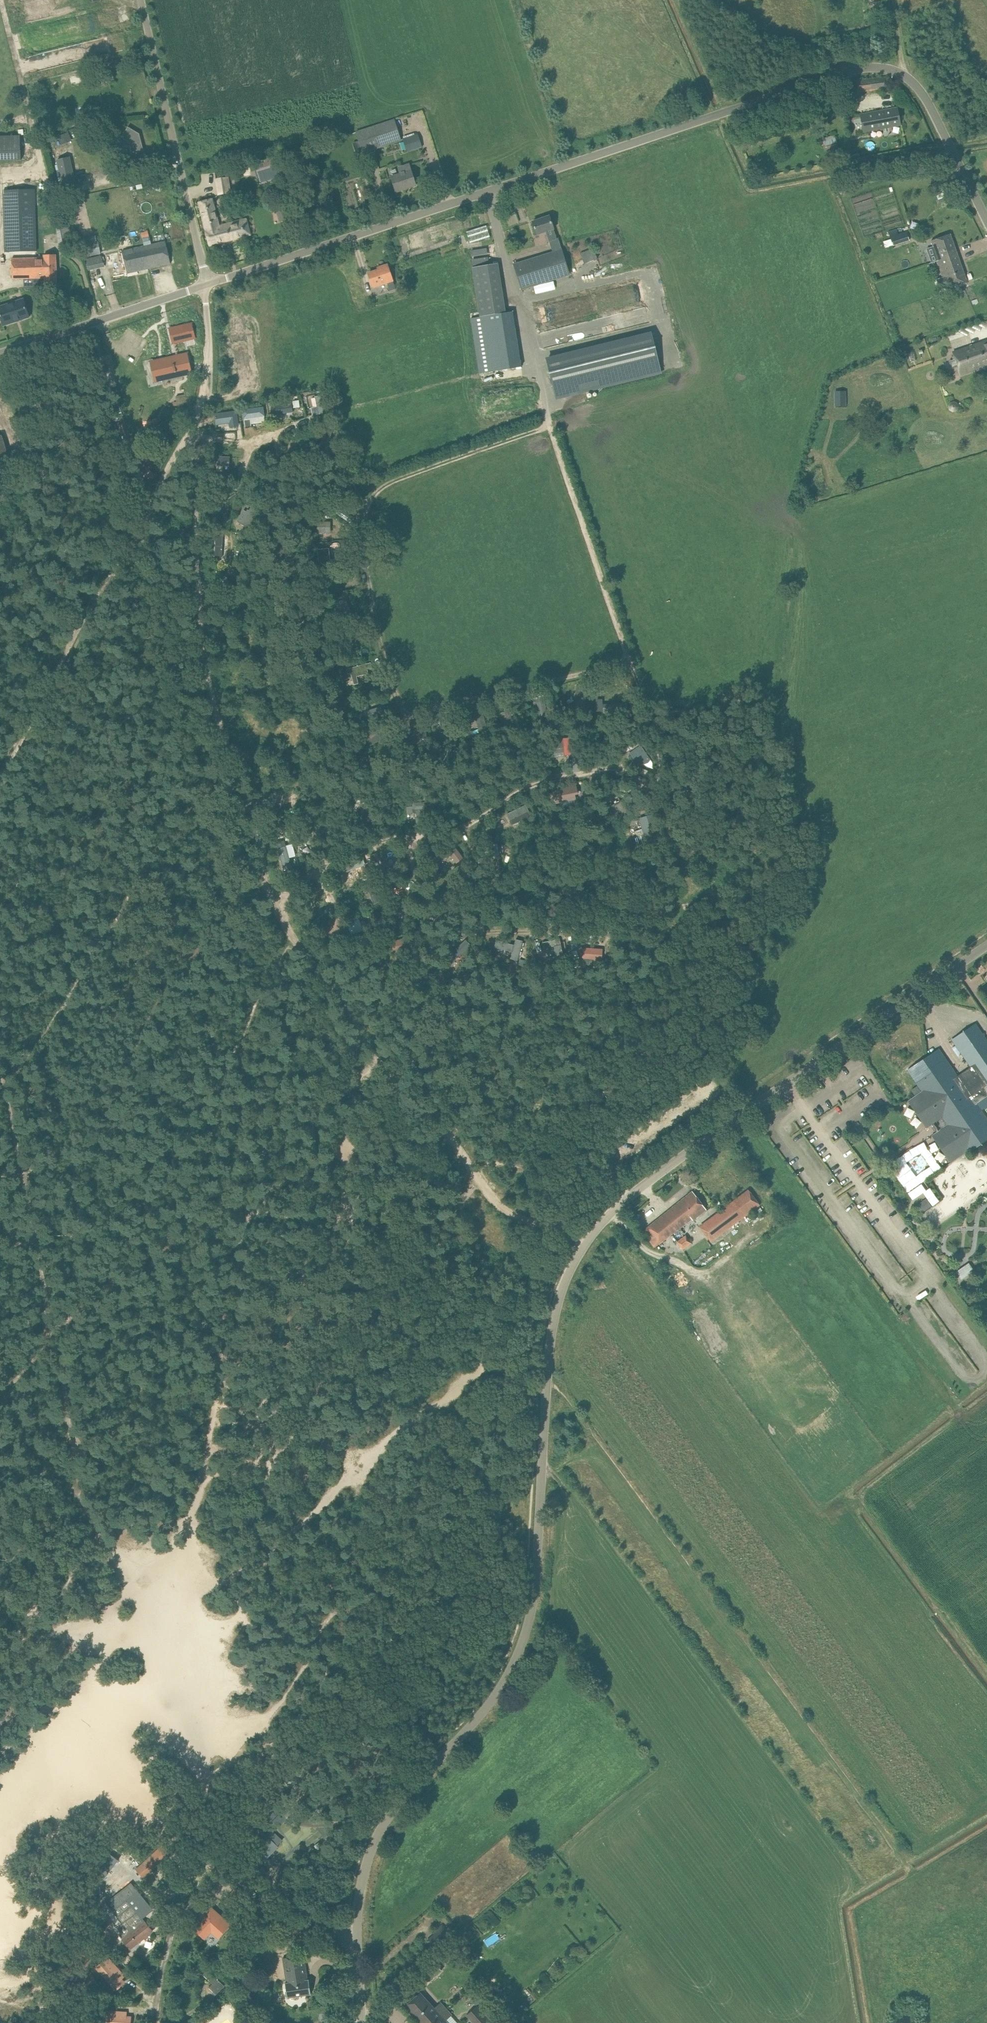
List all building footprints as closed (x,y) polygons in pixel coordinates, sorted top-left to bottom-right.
[(97,74),(99,80),(111,77),(109,71),(97,74)] [(860,115),(864,132),(900,125),(897,108),(860,115)] [(394,120),(356,132),(363,154),(401,142),(394,120)] [(145,154),(139,134),(128,127),(121,138),(128,141),(129,145),(128,145),(128,148),(130,148),(131,152),(127,158),(138,165),(145,154)] [(424,147),(421,132),(405,136),(408,151),(424,147)] [(0,135),(0,160),(26,159),(25,134),(0,135)] [(826,149),(837,146),(834,136),(823,139),(826,149)] [(69,157),(57,160),(64,188),(75,186),(69,157)] [(396,191),(416,185),(412,176),(409,164),(400,167),(402,174),(391,177),(393,182),(396,191)] [(272,170),(272,169),(260,171),(261,179),(279,177),(278,169),(272,170)] [(218,178),(215,179),(217,195),(231,193),(228,177),(218,178)] [(945,183),(940,185),(947,201),(948,204),(954,202),(945,183)] [(38,251),(35,188),(3,190),(5,252),(38,251)] [(205,229),(209,245),(251,235),(246,219),(219,226),(212,199),(199,202),(206,229),(205,229)] [(546,231),(553,253),(514,265),(521,289),(531,286),(569,273),(558,238),(556,239),(553,229),(553,226),(549,216),(532,222),(537,234),(546,231)] [(492,236),(489,225),(467,230),(470,242),(492,236)] [(896,229),(888,232),(893,246),(898,245),(903,243),(910,241),(907,232),(903,233),(898,235),(897,231),(896,229)] [(940,237),(931,240),(938,260),(936,261),(937,261),(957,254),(950,234),(945,235),(940,237)] [(133,249),(123,251),(128,273),(138,271),(171,263),(165,241),(156,243),(143,246),(133,249)] [(85,258),(100,255),(97,242),(83,244),(85,258)] [(595,248),(582,251),(585,262),(598,259),(595,248)] [(957,254),(937,261),(942,278),(937,280),(940,289),(966,280),(957,254)] [(12,259),(12,278),(45,278),(45,285),(57,285),(56,255),(43,256),(43,258),(12,259)] [(100,256),(85,259),(88,270),(103,266),(101,255),(100,256)] [(505,313),(497,263),(472,267),(480,317),(471,318),(479,373),(521,367),(513,311),(505,313)] [(380,270),(368,273),(373,287),(387,282),(390,291),(396,289),(393,280),(392,280),(387,265),(379,267),(380,270)] [(0,307),(0,314),(4,325),(29,317),(23,299),(0,307)] [(192,325),(170,330),(173,341),(194,336),(192,325)] [(661,372),(652,334),(547,360),(556,398),(661,372)] [(959,375),(974,370),(977,378),(986,375),(986,366),(986,365),(986,340),(986,341),(953,352),(955,359),(957,367),(959,375)] [(187,355),(152,363),(155,380),(191,372),(187,355)] [(846,391),(834,392),(834,406),(846,406),(846,391)] [(321,413),(328,412),(323,394),(315,396),(317,406),(311,408),(313,415),(321,413)] [(948,405),(949,410),(952,412),(957,411),(959,407),(958,403),(954,401),(950,402),(948,405)] [(217,413),(219,425),(230,423),(231,428),(241,426),(239,410),(217,413)] [(243,510),(237,521),(247,526),(248,525),(253,527),(257,520),(252,518),(257,507),(252,504),(248,512),(246,511),(245,512),(243,510)] [(318,534),(331,534),(331,523),(318,523),(318,534)] [(215,556),(222,557),(223,534),(216,534),(215,556)] [(319,567),(339,565),(339,559),(331,560),(329,548),(317,549),(319,567)] [(336,610),(338,616),(350,612),(346,600),(337,603),(339,609),(336,610)] [(578,684),(578,707),(588,707),(587,684),(578,684)] [(507,720),(501,721),(503,727),(508,726),(509,729),(515,728),(511,710),(505,712),(507,720)] [(448,718),(451,737),(461,736),(458,716),(448,718)] [(370,730),(364,734),(367,739),(371,745),(390,732),(387,727),(374,736),(370,730)] [(419,741),(417,742),(418,747),(429,744),(428,739),(426,730),(417,732),(419,741)] [(552,744),(553,753),(565,752),(565,756),(571,756),(570,739),(564,739),(564,743),(552,744)] [(629,742),(624,746),(627,751),(633,747),(629,742)] [(645,763),(650,760),(650,759),(649,759),(647,757),(648,756),(640,745),(633,750),(635,753),(632,754),(639,766),(644,763),(645,763)] [(575,795),(578,794),(576,785),(553,790),(556,804),(576,799),(575,795)] [(625,787),(619,791),(622,796),(627,793),(625,787)] [(349,805),(356,808),(355,811),(364,815),(366,809),(369,810),(371,806),(352,798),(351,801),(349,805)] [(622,800),(608,807),(615,819),(628,812),(622,800)] [(420,818),(417,818),(417,821),(427,820),(425,802),(413,803),(413,806),(407,807),(408,811),(419,810),(420,818)] [(520,821),(531,816),(526,805),(507,813),(510,820),(518,817),(520,821)] [(646,838),(660,834),(655,813),(640,817),(646,838)] [(302,835),(297,838),(300,844),(306,840),(302,835)] [(291,843),(280,846),(284,859),(295,856),(291,843)] [(463,858),(453,844),(434,857),(439,864),(451,855),(457,863),(463,858)] [(497,844),(477,846),(479,862),(485,861),(484,854),(498,852),(497,844)] [(381,867),(398,859),(396,854),(379,862),(381,867)] [(346,872),(356,868),(360,879),(369,875),(362,858),(343,864),(346,872)] [(337,876),(343,874),(340,867),(334,869),(337,876)] [(347,923),(352,935),(363,930),(358,918),(347,923)] [(539,941),(540,949),(554,946),(557,959),(564,958),(560,938),(543,942),(543,940),(539,941)] [(466,939),(445,958),(451,964),(462,954),(467,960),(473,955),(467,949),(471,945),(466,939)] [(517,961),(523,941),(516,939),(514,944),(497,939),(495,946),(512,951),(510,959),(517,961)] [(602,960),(603,949),(583,948),(582,964),(590,964),(591,959),(602,960)] [(957,1076),(939,1048),(907,1070),(922,1091),(909,1100),(928,1128),(932,1125),(935,1128),(937,1132),(932,1135),(951,1163),(964,1154),(965,1154),(986,1139),(986,1119),(978,1106),(986,1099),(986,1040),(975,1023),(952,1039),(971,1067),(957,1076)] [(712,1242),(760,1205),(748,1190),(700,1227),(712,1242)] [(706,1208),(692,1191),(643,1231),(654,1245),(693,1217),(694,1218),(706,1208)] [(915,1204),(921,1212),(931,1206),(926,1197),(915,1204)] [(692,1243),(685,1234),(676,1241),(683,1250),(692,1243)] [(956,1271),(961,1278),(973,1270),(968,1263),(956,1271)] [(259,1827),(247,1839),(257,1849),(254,1853),(263,1862),(278,1846),(269,1837),(259,1827)] [(162,1845),(135,1870),(143,1878),(169,1855),(162,1845)] [(105,1850),(88,1874),(101,1883),(118,1860),(105,1850)] [(117,1917),(122,1924),(126,1921),(133,1930),(122,1939),(130,1949),(152,1931),(145,1921),(132,1905),(127,1899),(134,1894),(128,1886),(112,1899),(108,1902),(113,1908),(116,1905),(118,1906),(112,1911),(117,1917)] [(195,1929),(202,1936),(211,1926),(221,1935),(227,1928),(218,1919),(220,1916),(210,1907),(204,1914),(205,1915),(202,1918),(203,1920),(195,1929)] [(442,1924),(437,1929),(442,1934),(438,1937),(442,1942),(450,1935),(446,1931),(447,1930),(442,1924)] [(295,1968),(285,1969),(287,1982),(285,1982),(288,1997),(311,1994),(309,1979),(308,1979),(304,1954),(293,1956),(295,1968)] [(123,1976),(107,1957),(95,1968),(111,1986),(123,1976)] [(439,1957),(421,1972),(429,1981),(447,1965),(439,1957)] [(224,1986),(208,1970),(204,1975),(213,1983),(209,1987),(216,1994),(224,1986)] [(224,1989),(219,1994),(224,1998),(229,1994),(228,1993),(225,1990),(224,1989)] [(405,2006),(420,2022),(433,2022),(447,2010),(440,2002),(438,2004),(439,2006),(435,2009),(427,1999),(420,1992),(405,2006)] [(478,2007),(467,2017),(472,2022),(491,2022),(492,2022),(478,2007)] [(101,2010),(100,2022),(125,2022),(126,2012),(101,2010)] [(433,2022),(448,2022),(445,2020),(452,2014),(447,2010),(433,2022)]
